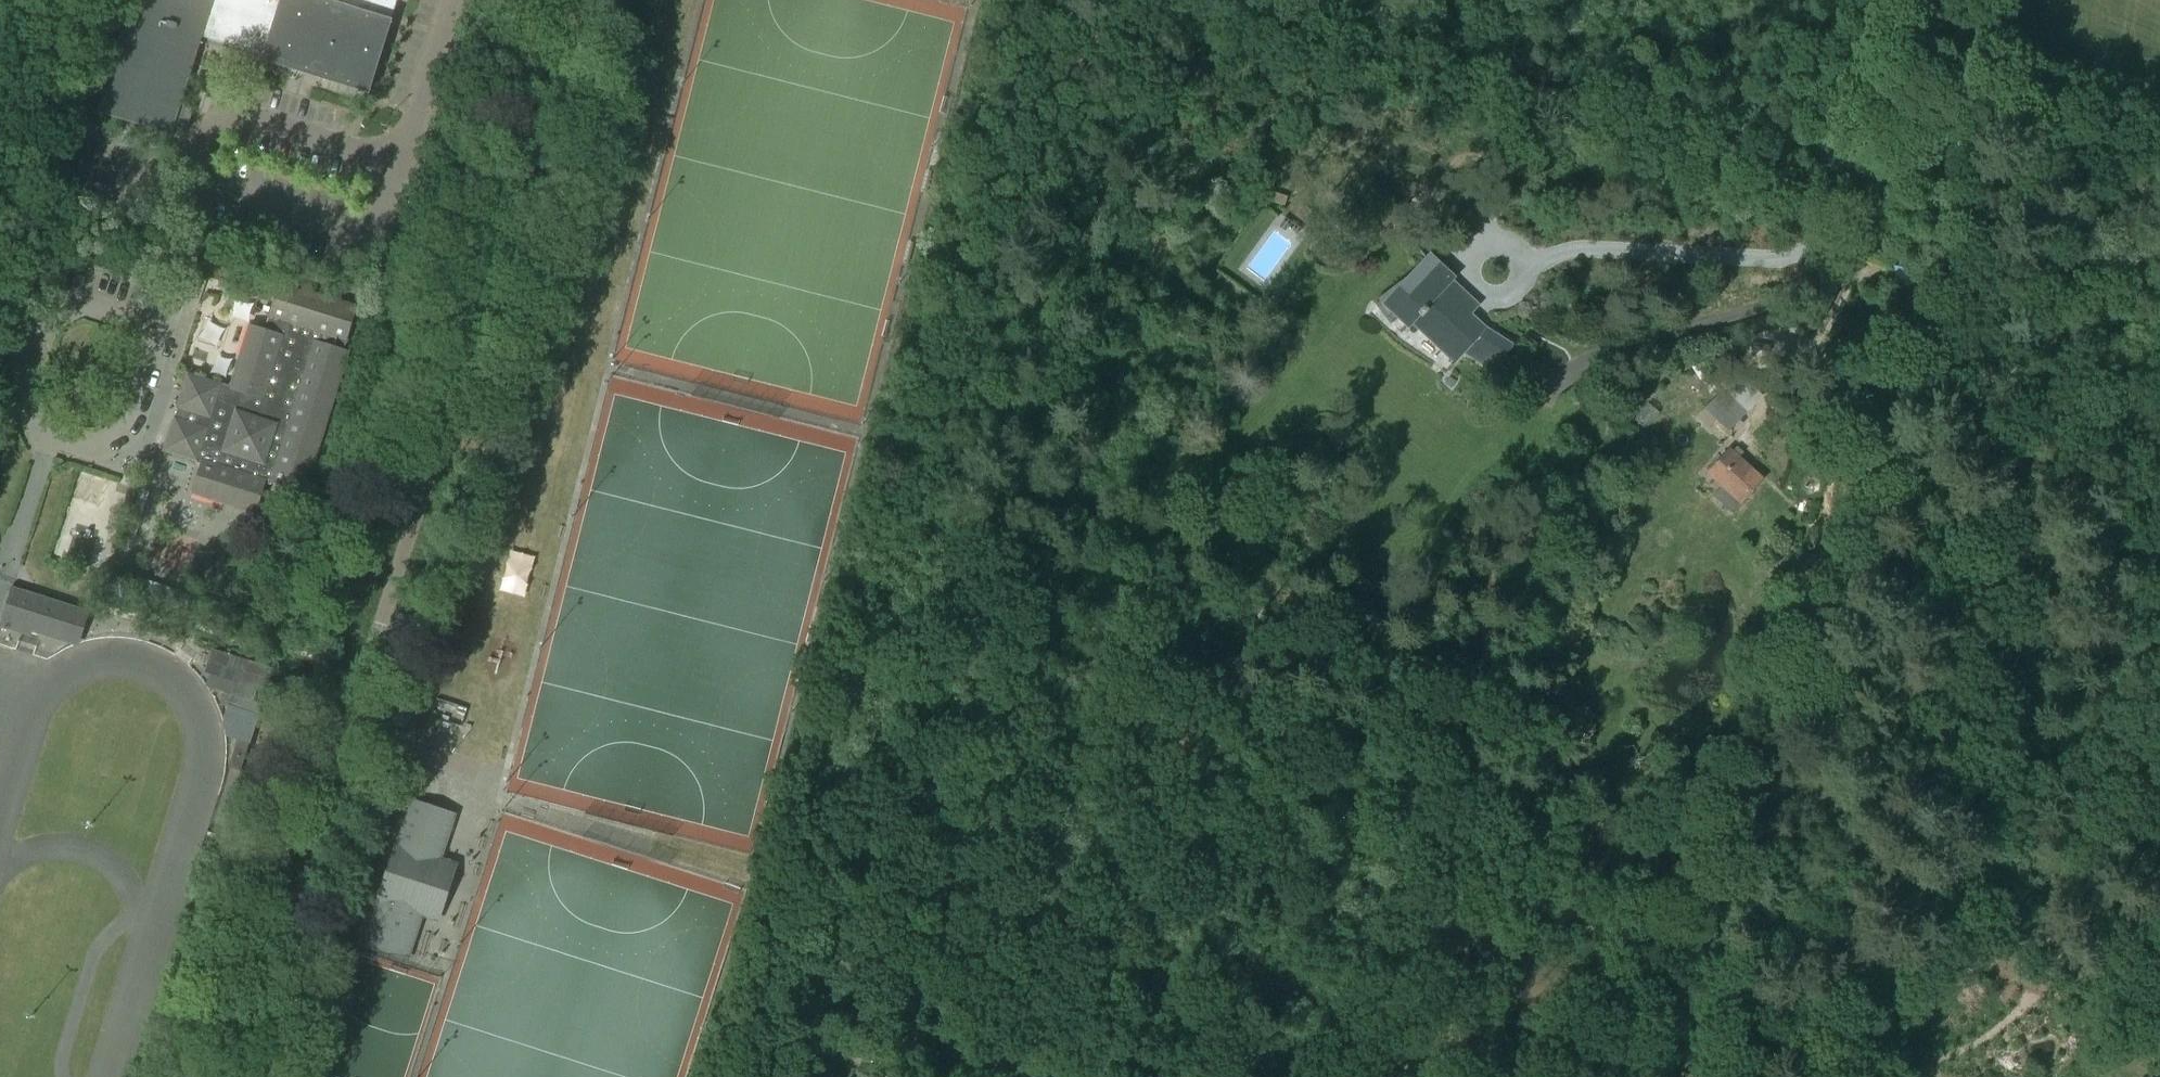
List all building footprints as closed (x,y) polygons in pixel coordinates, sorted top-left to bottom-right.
[(96,112),(171,135),(174,127),(186,131),(193,108),(181,104),(204,31),(264,50),(263,56),(369,89),(397,0),(131,0),(96,112)] [(1284,205),(1287,196),(1263,188),(1260,197),(1284,205)] [(1459,304),(1444,290),(1455,279),(1431,257),(1388,303),(1452,363),(1462,352),(1494,371),(1511,344),(1487,330),(1471,315),(1475,311),(1463,299),(1459,304)] [(226,282),(231,266),(215,261),(210,277),(226,282)] [(344,349),(358,307),(280,283),(265,329),(250,325),(230,387),(188,375),(165,451),(202,462),(192,493),(257,513),(266,482),(303,494),(348,351),(344,349)] [(260,290),(258,299),(270,302),(272,293),(260,290)] [(1734,433),(1749,417),(1727,396),(1712,412),(1734,433)] [(1732,514),(1740,505),(1762,480),(1729,451),(1709,473),(1722,485),(1712,496),(1732,514)] [(84,610),(14,588),(2,625),(19,630),(24,612),(78,629),(84,610)] [(211,651),(204,674),(211,676),(208,686),(223,691),(219,703),(227,705),(223,717),(231,720),(227,731),(238,735),(229,764),(242,769),(273,670),(211,651)] [(436,920),(454,863),(441,859),(454,817),(412,803),(367,944),(408,957),(422,915),(436,920)]
